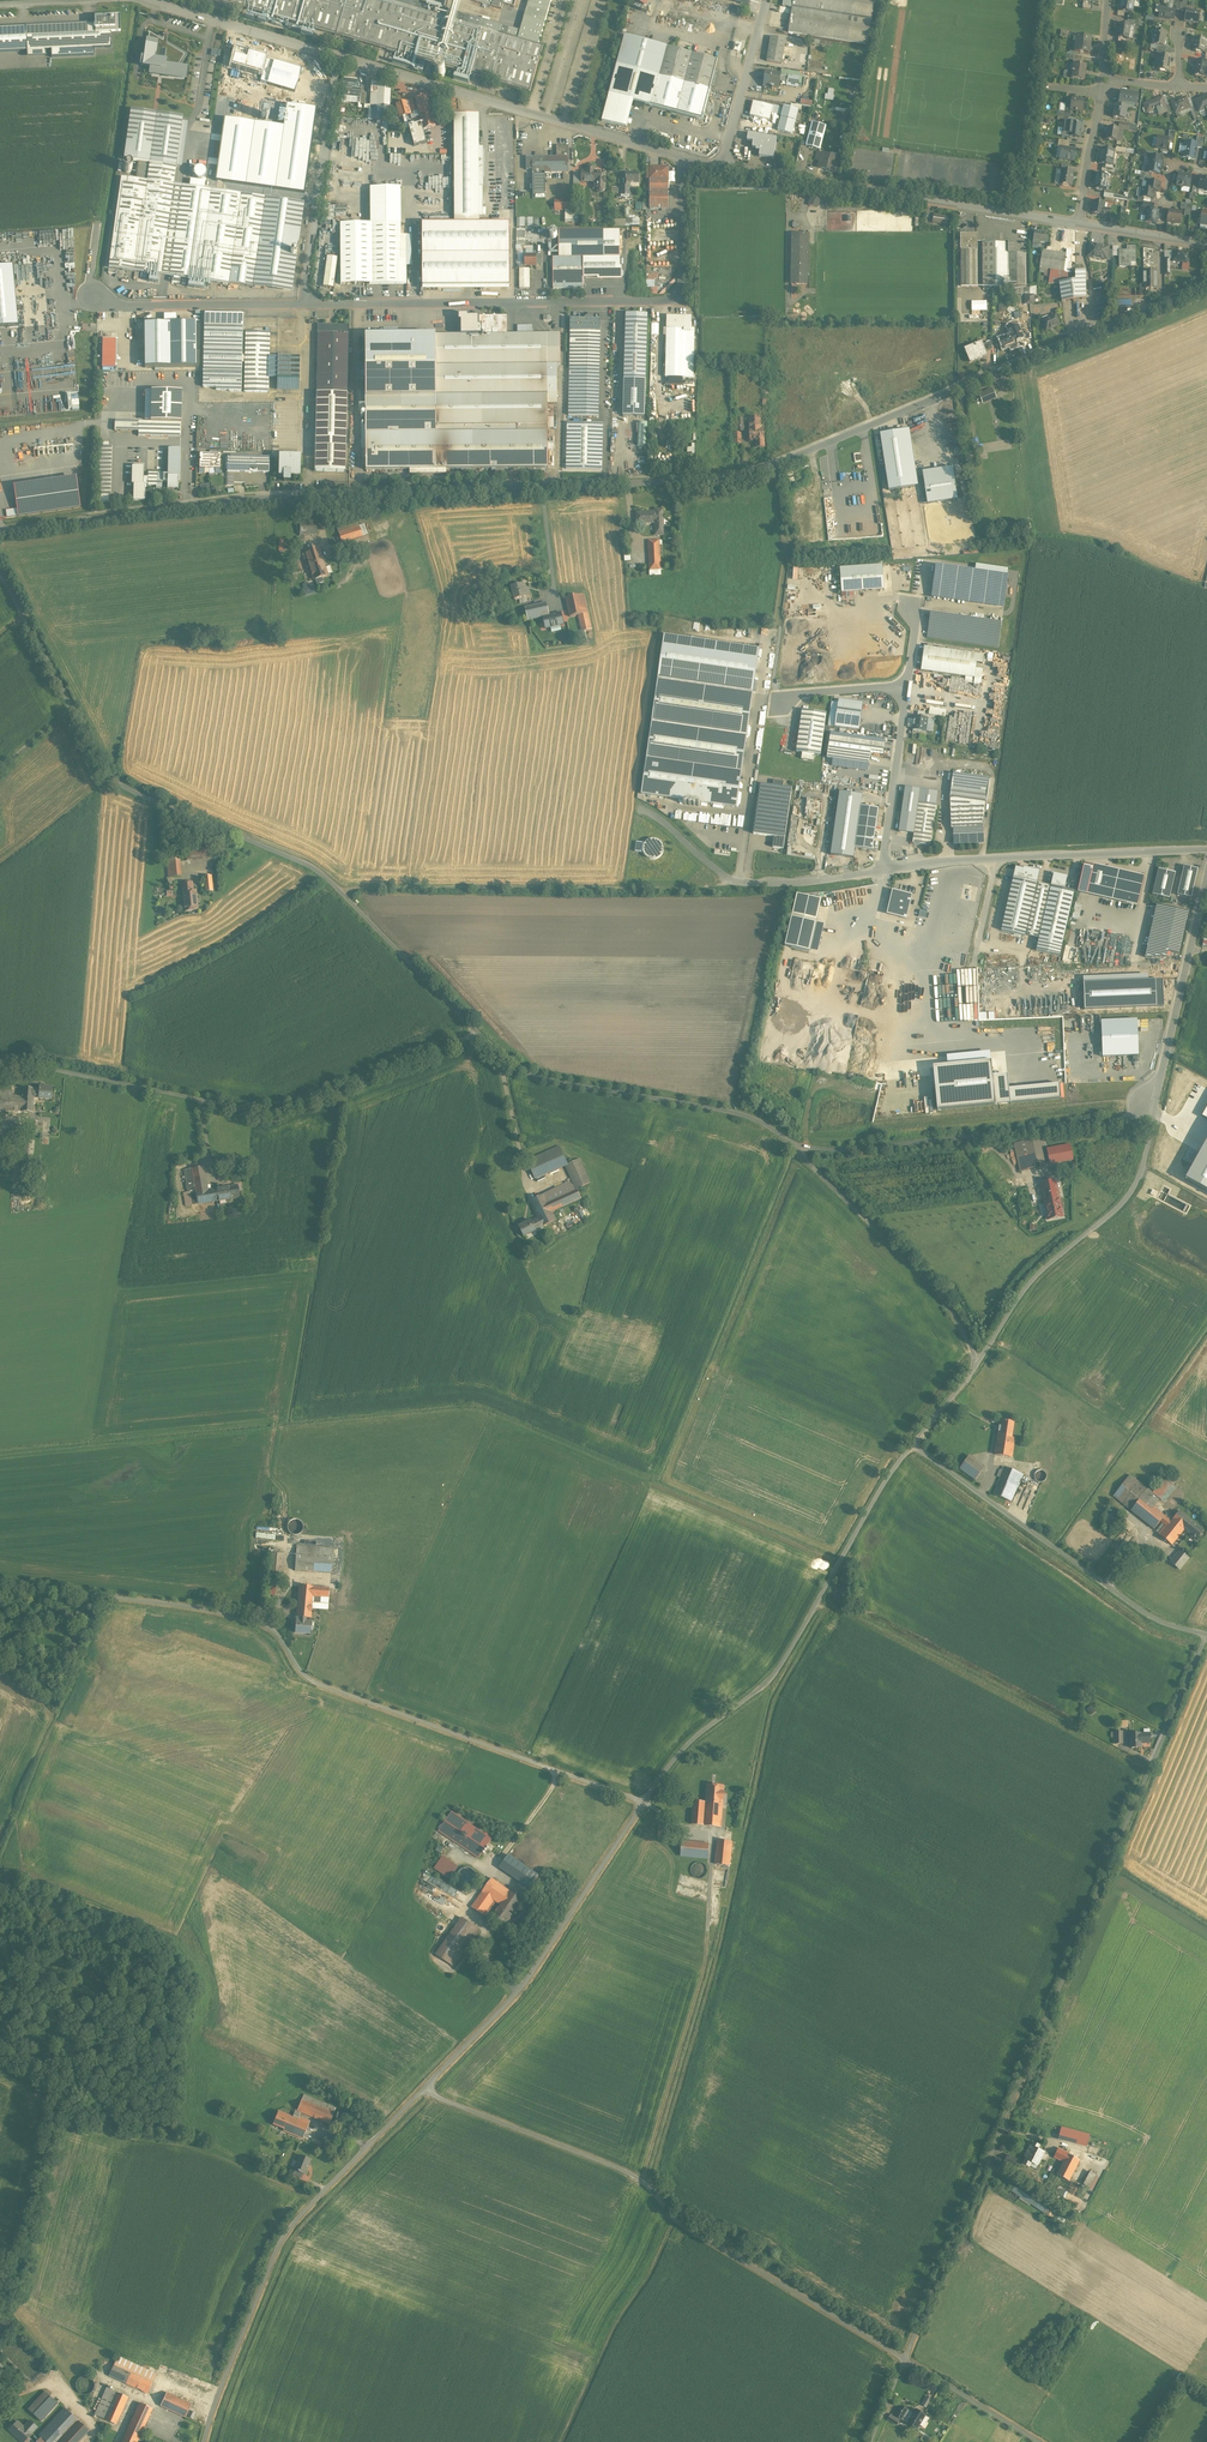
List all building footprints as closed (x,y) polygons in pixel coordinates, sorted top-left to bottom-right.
[(192,2),(228,12),(230,4),(335,35),(339,36),(530,92),(543,46),(538,44),(518,38),(520,30),(417,0),(192,0),(192,2)] [(471,0),(501,9),(503,4),(514,7),(516,0),(471,0)] [(518,38),(538,44),(551,0),(529,0),(520,30),(518,38)] [(782,7),(792,8),(793,0),(783,0),(782,7)] [(792,8),(788,32),(868,44),(875,0),(793,0),(792,8)] [(1121,4),(1120,11),(1132,13),(1134,0),(1121,0),(1121,4)] [(1175,8),(1161,5),(1160,8),(1159,14),(1159,17),(1165,18),(1174,19),(1175,8)] [(1200,12),(1186,10),(1184,21),(1198,23),(1200,12)] [(119,15),(94,16),(95,25),(95,35),(108,34),(120,34),(119,15)] [(1127,25),(1120,24),(1118,31),(1117,37),(1128,39),(1130,26),(1127,25)] [(95,25),(0,29),(0,53),(26,52),(27,58),(44,57),(43,52),(51,51),(51,58),(94,56),(93,48),(109,47),(108,34),(95,35),(95,25)] [(1166,32),(1155,30),(1155,31),(1156,31),(1155,38),(1154,38),(1153,45),(1157,45),(1164,46),(1166,32)] [(184,55),(166,44),(166,45),(166,43),(163,43),(163,38),(162,41),(157,38),(149,33),(149,34),(147,46),(143,45),(143,46),(147,46),(145,60),(142,59),(141,66),(145,66),(152,67),(151,73),(159,74),(159,72),(160,72),(161,73),(161,74),(162,74),(162,75),(178,77),(183,78),(183,76),(183,75),(182,74),(182,73),(182,72),(181,70),(181,69),(180,69),(177,68),(184,55)] [(667,47),(625,35),(617,65),(659,76),(667,47)] [(1091,37),(1077,35),(1075,52),(1077,52),(1089,54),(1091,37)] [(786,39),(770,37),(767,61),(782,63),(786,39)] [(1205,39),(1195,38),(1193,50),(1203,52),(1205,39)] [(717,60),(667,47),(659,76),(709,90),(717,60)] [(231,65),(262,74),(263,74),(267,59),(249,53),(249,52),(244,51),(245,50),(241,49),(240,50),(236,49),(233,59),(231,65)] [(1076,56),(1073,55),(1073,60),(1072,64),(1074,65),(1074,64),(1082,65),(1083,57),(1076,56)] [(1170,57),(1159,55),(1156,70),(1168,72),(1170,57)] [(302,69),(267,59),(263,74),(262,74),(260,82),(295,93),(302,69)] [(810,68),(822,68),(823,61),(811,60),(810,68)] [(1204,61),(1201,61),(1197,60),(1196,61),(1197,61),(1196,68),(1195,68),(1194,75),(1205,77),(1205,76),(1206,67),(1206,62),(1204,61)] [(1082,65),(1074,64),(1074,65),(1072,64),(1071,71),(1066,70),(1065,72),(1064,77),(1065,79),(1072,80),(1073,79),(1084,80),(1086,66),(1082,65)] [(659,76),(617,65),(609,94),(651,105),(659,76)] [(439,67),(438,67),(437,68),(436,69),(435,70),(435,71),(435,72),(435,73),(436,74),(436,75),(437,75),(437,76),(438,76),(439,77),(440,77),(441,77),(443,77),(444,76),(445,75),(445,74),(445,73),(446,73),(446,72),(445,71),(445,70),(445,69),(444,68),(443,67),(442,67),(441,67),(440,67),(439,67)] [(781,74),(766,71),(763,86),(772,88),(771,89),(773,89),(773,88),(778,89),(780,81),(787,82),(788,77),(780,76),(781,74)] [(800,77),(788,75),(788,77),(787,82),(786,84),(798,86),(800,77)] [(709,90),(659,76),(651,105),(702,119),(709,90)] [(378,83),(371,82),(370,103),(372,104),(372,105),(370,105),(370,109),(368,109),(368,116),(372,116),(372,119),(387,120),(388,106),(389,107),(390,83),(384,83),(378,83)] [(353,89),(343,87),(341,101),(346,102),(346,101),(358,102),(358,98),(359,98),(360,88),(354,88),(353,89)] [(1138,94),(1123,92),(1122,96),(1120,96),(1118,106),(1115,105),(1113,118),(1125,119),(1127,108),(1133,109),(1134,105),(1136,106),(1138,94)] [(435,126),(427,96),(415,99),(418,111),(419,117),(421,122),(423,130),(435,126)] [(1195,100),(1199,112),(1204,110),(1206,109),(1206,112),(1206,96),(1195,100)] [(1186,97),(1171,102),(1175,113),(1189,108),(1190,108),(1186,97)] [(1162,98),(1157,100),(1148,103),(1144,104),(1147,113),(1156,109),(1158,115),(1166,112),(1167,112),(1165,105),(1162,98)] [(415,99),(407,102),(410,113),(415,112),(418,111),(415,99)] [(1084,100),(1072,99),(1071,104),(1070,110),(1071,110),(1076,110),(1075,111),(1077,111),(1082,111),(1084,100)] [(407,102),(395,105),(399,117),(402,116),(406,115),(410,114),(410,113),(407,102)] [(773,106),(753,102),(750,116),(769,121),(771,111),(773,106)] [(1071,104),(1065,103),(1063,117),(1069,117),(1076,118),(1070,117),(1071,110),(1070,110),(1071,104)] [(286,104),(283,126),(271,125),(224,118),(215,181),(305,193),(317,109),(286,104)] [(783,108),(773,105),(773,106),(771,111),(782,114),(783,108)] [(790,108),(784,106),(783,106),(783,107),(784,107),(783,108),(782,114),(777,130),(792,134),(795,121),(798,110),(790,108)] [(183,117),(130,110),(124,160),(138,162),(176,167),(183,117)] [(479,114),(454,115),(454,122),(454,136),(455,224),(479,224),(479,217),(483,217),(483,148),(479,148),(479,114)] [(408,125),(409,129),(414,146),(427,143),(423,130),(421,122),(414,125),(413,124),(408,125)] [(1077,124),(1071,123),(1065,122),(1064,128),(1064,133),(1070,134),(1070,136),(1075,136),(1075,137),(1080,138),(1081,132),(1081,125),(1082,125),(1081,125),(1077,124)] [(826,127),(812,123),(806,146),(818,149),(820,150),(826,127)] [(1070,138),(1070,136),(1070,134),(1064,133),(1064,128),(1062,127),(1061,137),(1070,138)] [(1123,130),(1108,127),(1106,140),(1117,141),(1116,141),(1118,134),(1122,135),(1123,130)] [(1168,138),(1158,137),(1156,148),(1167,150),(1168,141),(1168,138)] [(1069,141),(1059,140),(1058,145),(1061,146),(1061,147),(1068,148),(1069,141)] [(1196,143),(1185,142),(1184,147),(1183,152),(1182,158),(1187,158),(1188,160),(1190,159),(1194,160),(1196,147),(1197,144),(1196,143)] [(569,146),(557,146),(557,157),(569,157),(569,146)] [(1061,147),(1059,159),(1074,161),(1076,149),(1068,148),(1061,147)] [(1114,151),(1101,149),(1100,154),(1101,154),(1099,163),(1099,164),(1102,164),(1112,166),(1112,165),(1111,165),(1113,156),(1114,151)] [(839,159),(822,154),(820,161),(818,167),(835,172),(839,159)] [(1154,157),(1149,156),(1147,164),(1161,166),(1162,158),(1154,157)] [(557,157),(532,157),(532,170),(533,175),(545,175),(545,173),(569,172),(569,157),(557,157)] [(182,186),(173,185),(176,167),(138,162),(136,180),(121,177),(109,267),(169,275),(182,186)] [(126,163),(126,164),(125,164),(124,164),(124,165),(123,166),(123,167),(123,168),(123,169),(123,170),(123,171),(124,171),(125,172),(126,173),(127,173),(128,173),(129,172),(130,172),(131,171),(131,170),(132,170),(132,169),(132,168),(132,167),(131,166),(131,165),(130,164),(129,164),(127,163),(126,163)] [(1112,166),(1102,164),(1101,171),(1114,173),(1115,166),(1112,165),(1112,166)] [(1161,166),(1147,164),(1146,172),(1146,173),(1151,173),(1159,175),(1161,166)] [(665,167),(650,167),(650,168),(650,179),(668,179),(668,171),(665,167)] [(595,168),(587,168),(586,172),(582,172),(582,182),(590,182),(594,183),(594,182),(598,182),(598,185),(597,185),(597,187),(596,188),(596,189),(596,190),(597,191),(598,192),(599,192),(600,193),(601,193),(602,192),(603,192),(603,191),(604,191),(604,190),(605,189),(605,183),(606,179),(605,178),(605,172),(595,172),(595,168)] [(1073,171),(1062,170),(1060,185),(1071,186),(1073,171)] [(533,175),(532,175),(533,193),(545,193),(545,173),(545,175),(533,175)] [(639,173),(626,173),(626,187),(630,187),(630,183),(639,183),(639,173)] [(1191,176),(1178,174),(1177,185),(1179,186),(1181,189),(1184,186),(1189,187),(1191,176)] [(1107,176),(1096,175),(1095,183),(1094,183),(1094,189),(1105,190),(1107,176)] [(1200,178),(1200,181),(1199,189),(1204,190),(1204,191),(1206,191),(1206,179),(1200,178)] [(650,179),(650,190),(650,208),(668,209),(668,180),(668,179),(650,179)] [(1153,182),(1148,181),(1147,182),(1146,189),(1146,190),(1155,191),(1159,192),(1160,189),(1159,189),(1160,183),(1153,182)] [(264,197),(182,186),(169,275),(252,287),(264,197)] [(626,187),(619,187),(619,198),(625,198),(625,199),(630,199),(630,187),(626,187)] [(370,236),(400,235),(400,188),(370,188),(370,224),(370,236)] [(1155,191),(1146,190),(1146,189),(1142,189),(1141,197),(1144,198),(1150,199),(1153,199),(1154,194),(1155,194),(1155,191)] [(819,197),(811,195),(809,206),(817,207),(819,197)] [(304,203),(264,197),(252,287),(292,292),(304,203)] [(1104,203),(1094,201),(1093,206),(1092,213),(1109,216),(1110,210),(1103,209),(1104,203)] [(1143,202),(1144,202),(1143,209),(1147,209),(1153,210),(1154,204),(1150,203),(1143,202)] [(1153,210),(1147,209),(1146,211),(1145,212),(1145,215),(1146,216),(1145,222),(1156,223),(1158,211),(1153,210)] [(576,210),(570,210),(566,210),(565,210),(565,219),(570,219),(570,220),(578,220),(578,211),(576,210)] [(1181,212),(1169,210),(1167,222),(1180,224),(1181,212)] [(949,217),(934,215),(933,221),(940,222),(940,224),(947,225),(949,217)] [(539,218),(517,218),(517,227),(539,227),(539,218)] [(340,285),(371,284),(370,236),(370,224),(339,224),(340,285)] [(423,224),(423,291),(510,290),(510,224),(479,224),(455,224),(451,224),(423,224)] [(525,229),(516,229),(516,242),(525,242),(525,229)] [(620,230),(558,231),(559,257),(583,257),(583,277),(620,277),(620,230)] [(1040,232),(1034,231),(1033,243),(1047,245),(1049,233),(1048,233),(1048,234),(1040,232)] [(808,234),(798,234),(798,271),(807,272),(808,234)] [(400,235),(370,236),(371,284),(407,284),(407,266),(406,235),(400,235)] [(977,235),(961,235),(960,235),(960,250),(977,250),(977,235)] [(995,242),(982,242),(982,287),(995,287),(995,242)] [(1008,242),(995,242),(995,287),(1004,287),(1004,286),(1005,286),(1005,285),(1008,285),(1008,290),(1014,289),(1026,287),(1026,253),(1008,253),(1008,242)] [(1108,247),(1090,244),(1088,256),(1106,259),(1108,250),(1108,247)] [(1136,246),(1126,247),(1127,251),(1119,251),(1119,256),(1119,267),(1131,267),(1131,262),(1136,262),(1136,246)] [(1072,250),(1067,249),(1066,254),(1063,272),(1069,273),(1069,272),(1072,250)] [(977,250),(960,250),(961,269),(961,280),(961,287),(978,287),(977,250)] [(1066,254),(1042,250),(1041,257),(1040,264),(1040,268),(1050,270),(1063,272),(1066,254)] [(1188,253),(1174,251),(1173,258),(1172,261),(1183,263),(1186,263),(1188,253)] [(536,255),(525,255),(525,269),(530,269),(530,265),(536,265),(536,255)] [(337,257),(327,256),(323,286),(333,288),(337,257)] [(559,257),(553,257),(553,288),(584,288),(583,277),(583,257),(559,257)] [(0,268),(0,329),(18,327),(13,267),(0,268)] [(525,269),(519,269),(519,289),(530,289),(530,269),(525,269)] [(1063,272),(1050,270),(1049,276),(1048,285),(1059,283),(1066,282),(1067,276),(1063,276),(1063,272)] [(807,284),(807,272),(798,271),(791,271),(791,284),(807,284)] [(1085,271),(1075,272),(1075,274),(1075,281),(1085,280),(1085,271)] [(1075,274),(1069,272),(1069,273),(1063,272),(1063,276),(1067,276),(1066,282),(1071,282),(1075,281),(1075,274)] [(1156,272),(1143,272),(1143,286),(1146,286),(1155,286),(1155,280),(1153,280),(1153,272),(1156,272)] [(675,278),(659,295),(663,295),(675,282),(675,278)] [(1075,281),(1071,282),(1059,283),(1062,302),(1085,299),(1085,280),(1075,281)] [(1026,287),(1014,289),(1015,295),(1024,294),(1025,295),(1029,295),(1030,287),(1026,287)] [(1140,287),(1116,287),(1116,297),(1140,296),(1140,287)] [(987,301),(969,301),(969,311),(988,310),(987,301)] [(648,315),(626,314),(622,416),(644,417),(648,315)] [(479,327),(479,317),(469,317),(468,315),(459,315),(459,321),(461,321),(462,335),(482,335),(482,327),(479,327)] [(493,317),(486,317),(484,315),(483,317),(479,317),(479,327),(482,327),(482,335),(497,335),(497,331),(500,331),(500,317),(496,317),(495,315),(493,317)] [(1055,315),(1041,320),(1046,331),(1060,325),(1055,315)] [(507,317),(500,317),(500,331),(497,331),(497,335),(508,335),(508,317),(507,317)] [(691,317),(667,317),(667,329),(666,329),(671,329),(691,329),(691,317)] [(600,320),(571,319),(570,331),(600,332),(600,320)] [(144,368),(196,367),(195,323),(144,324),(144,368)] [(243,325),(204,324),(203,387),(216,387),(216,390),(229,390),(229,391),(241,392),(243,325)] [(348,325),(318,324),(317,324),(317,333),(348,334),(349,324),(348,324),(348,325)] [(1017,324),(1007,327),(1010,335),(1012,334),(1015,341),(1023,338),(1017,324)] [(671,329),(666,329),(665,377),(693,378),(694,329),(691,329),(671,329)] [(270,332),(245,331),(244,392),(268,392),(270,332)] [(600,332),(570,331),(569,367),(599,368),(600,332)] [(348,334),(318,334),(316,393),(346,394),(348,334)] [(1010,335),(999,339),(1003,349),(1010,346),(1011,348),(1013,349),(1016,347),(1017,345),(1015,341),(1012,334),(1010,335)] [(462,335),(436,336),(436,335),(364,336),(364,405),(365,425),(365,433),(473,432),(473,426),(517,425),(517,432),(548,432),(548,429),(548,419),(548,406),(548,405),(547,366),(557,365),(561,365),(560,335),(508,335),(497,335),(482,335),(462,335)] [(117,339),(102,338),(102,368),(117,368),(117,339)] [(992,340),(982,344),(985,352),(992,349),(992,340)] [(981,343),(976,345),(975,344),(974,345),(975,346),(965,349),(970,362),(986,355),(985,352),(982,344),(981,343)] [(300,357),(278,356),(277,378),(299,379),(300,357)] [(557,365),(547,366),(548,405),(557,405),(557,365)] [(599,368),(569,367),(568,415),(598,416),(599,368)] [(992,388),(979,394),(982,401),(995,395),(992,388)] [(182,392),(151,391),(150,422),(181,423),(182,392)] [(346,394),(316,393),(315,441),(345,442),(346,394)] [(760,420),(756,420),(756,418),(749,418),(750,429),(749,429),(750,440),(756,440),(756,444),(757,444),(757,447),(760,447),(760,448),(764,448),(764,428),(760,428),(760,420)] [(150,422),(115,421),(114,431),(138,431),(138,436),(181,437),(181,423),(150,422)] [(603,423),(567,422),(566,469),(602,470),(603,423)] [(649,446),(649,422),(640,422),(640,446),(649,446)] [(517,425),(473,426),(473,432),(365,433),(365,470),(548,468),(548,450),(548,444),(548,432),(517,432),(517,425)] [(901,430),(880,433),(889,490),(917,486),(909,429),(901,430)] [(345,442),(315,441),(314,471),(345,472),(345,442)] [(112,447),(100,447),(99,495),(109,495),(111,496),(112,447)] [(180,449),(168,449),(168,473),(163,473),(162,482),(167,482),(167,488),(168,488),(168,487),(172,487),(172,488),(172,487),(173,487),(173,488),(173,487),(177,487),(177,488),(178,488),(178,481),(180,481),(180,449)] [(209,454),(200,454),(200,459),(200,461),(199,461),(199,468),(204,469),(209,469),(209,454)] [(220,455),(209,454),(209,469),(215,469),(220,469),(220,461),(219,461),(219,459),(220,459),(220,455)] [(269,458),(227,457),(227,472),(269,473),(269,458)] [(299,457),(279,457),(279,476),(284,476),(284,481),(289,481),(289,477),(299,477),(299,457)] [(131,484),(133,484),(143,485),(143,477),(144,467),(132,466),(131,484)] [(952,467),(923,472),(927,503),(957,498),(955,487),(954,480),(952,467)] [(163,473),(148,472),(148,477),(148,485),(148,486),(156,486),(156,488),(162,488),(162,482),(163,473)] [(76,477),(13,486),(17,509),(18,516),(80,507),(76,477)] [(133,484),(133,501),(145,501),(145,485),(143,485),(133,484)] [(7,517),(18,516),(17,509),(6,510),(7,517)] [(663,509),(655,509),(655,512),(636,512),(637,523),(655,523),(656,535),(664,535),(663,509)] [(316,521),(300,521),(300,535),(316,535),(316,521)] [(359,525),(338,532),(340,538),(361,532),(359,525)] [(659,540),(648,541),(650,570),(661,570),(663,570),(662,564),(660,564),(659,540)] [(318,547),(304,552),(294,556),(297,565),(308,562),(313,580),(327,575),(318,547)] [(882,565),(840,568),(842,593),(854,592),(884,590),(882,565)] [(960,570),(936,566),(934,576),(935,576),(959,579),(960,571),(960,570)] [(959,579),(935,576),(933,591),(1004,602),(1008,577),(960,571),(959,579)] [(523,584),(511,587),(514,600),(530,596),(528,588),(524,589),(523,584)] [(1004,602),(933,591),(932,598),(1003,608),(1004,602)] [(583,594),(566,598),(570,617),(578,615),(588,613),(583,594)] [(546,602),(525,607),(528,620),(540,617),(549,615),(546,602)] [(549,615),(540,617),(542,627),(565,622),(563,612),(549,615)] [(588,613),(578,615),(582,631),(591,629),(588,613)] [(1001,624),(931,613),(927,638),(998,648),(1001,624)] [(759,649),(665,635),(642,793),(736,807),(759,649)] [(978,654),(924,647),(921,671),(974,678),(978,654)] [(862,706),(838,703),(835,727),(859,730),(862,706)] [(931,714),(947,717),(949,710),(932,707),(931,714)] [(826,713),(802,710),(796,752),(802,753),(801,759),(814,761),(814,755),(820,756),(826,713)] [(924,718),(914,717),(913,730),(925,731),(927,719),(927,718),(924,718)] [(872,740),(830,734),(827,758),(833,759),(868,764),(869,764),(871,752),(872,740)] [(884,742),(872,740),(871,752),(883,754),(884,742)] [(867,771),(868,764),(833,759),(833,766),(867,771)] [(989,778),(953,773),(951,788),(987,793),(989,778)] [(773,786),(760,784),(753,834),(764,836),(774,837),(785,839),(792,789),(783,788),(773,786)] [(938,792),(905,788),(898,832),(914,834),(912,844),(930,846),(938,792)] [(951,788),(950,797),(986,802),(987,793),(951,788)] [(855,848),(861,806),(862,795),(839,791),(829,854),(853,858),(855,848)] [(986,802),(950,797),(951,829),(953,829),(983,828),(986,802)] [(823,801),(807,799),(805,814),(821,817),(823,801)] [(878,809),(861,806),(855,848),(872,850),(878,809)] [(788,843),(796,844),(800,819),(791,818),(788,843)] [(983,828),(953,829),(954,844),(983,843),(983,828)] [(785,839),(774,837),(772,848),(783,849),(785,839)] [(644,855),(647,858),(650,860),(654,860),(658,859),(661,856),(663,853),(663,849),(662,846),(661,843),(659,841),(657,840),(654,840),(650,840),(647,842),(645,844),(644,845),(643,848),(643,852),(644,853),(644,855)] [(635,852),(644,853),(643,852),(643,848),(644,845),(645,844),(636,842),(635,852)] [(786,856),(813,861),(814,856),(801,854),(801,855),(794,853),(795,850),(793,849),(794,846),(791,845),(792,844),(788,843),(786,856)] [(208,846),(185,848),(186,860),(209,858),(208,846)] [(179,858),(167,860),(169,878),(181,876),(179,858)] [(1198,869),(1184,866),(1177,895),(1191,898),(1198,869)] [(1088,891),(1093,869),(1083,867),(1078,889),(1088,891)] [(1143,878),(1093,867),(1093,869),(1088,891),(1138,903),(1143,878)] [(1013,878),(1021,880),(1023,871),(1015,869),(1013,878)] [(1039,872),(1024,869),(1023,871),(1021,880),(1037,883),(1039,872)] [(1175,873),(1158,869),(1152,895),(1169,899),(1175,873)] [(1067,877),(1053,874),(1051,886),(1064,890),(1064,889),(1067,877)] [(211,876),(204,876),(205,892),(213,891),(211,876)] [(1021,880),(1013,878),(1001,931),(1024,936),(1037,883),(1021,880)] [(192,882),(181,884),(182,892),(183,893),(183,895),(183,896),(184,911),(198,910),(196,891),(192,891),(192,882)] [(1051,886),(1037,883),(1024,936),(1039,939),(1051,886)] [(1064,890),(1051,886),(1039,939),(1036,951),(1059,956),(1074,892),(1064,889),(1064,890)] [(911,896),(893,892),(891,901),(894,902),(893,908),(900,910),(899,917),(906,919),(911,896)] [(821,901),(797,895),(791,918),(816,924),(821,901)] [(1188,912),(1163,907),(1154,948),(1168,951),(1168,952),(1178,954),(1188,912)] [(920,917),(928,918),(929,911),(921,910),(920,917)] [(816,924),(791,918),(785,947),(809,953),(816,924)] [(1077,947),(1077,938),(1069,938),(1069,947),(1077,947)] [(1154,948),(1148,946),(1145,958),(1146,958),(1166,957),(1168,952),(1168,951),(1154,948)] [(1164,1007),(1162,980),(1083,983),(1084,1010),(1164,1007)] [(1137,1019),(1101,1021),(1102,1057),(1138,1055),(1137,1019)] [(989,1061),(932,1067),(936,1110),(993,1104),(991,1076),(989,1061)] [(991,1076),(993,1104),(1009,1103),(1008,1089),(1006,1074),(991,1076)] [(1175,1099),(1201,1093),(1199,1081),(1173,1086),(1175,1099)] [(1008,1089),(1009,1103),(1059,1099),(1058,1085),(1008,1089)] [(20,1087),(19,1096),(12,1095),(12,1091),(0,1090),(0,1109),(32,1112),(33,1096),(34,1089),(20,1087)] [(52,1088),(39,1087),(39,1089),(34,1089),(33,1096),(38,1096),(38,1098),(51,1099),(52,1088)] [(0,1123),(0,1137),(16,1139),(17,1124),(0,1123)] [(37,1127),(26,1126),(25,1134),(36,1135),(37,1127)] [(1034,1140),(1039,1162),(1044,1161),(1039,1139),(1034,1140)] [(34,1141),(25,1140),(22,1165),(32,1166),(34,1141)] [(1034,1140),(1020,1143),(1026,1170),(1034,1168),(1033,1163),(1039,1162),(1034,1140)] [(1185,1179),(1206,1192),(1206,1140),(1185,1179)] [(1026,1170),(1020,1143),(1014,1144),(1020,1171),(1026,1170)] [(1070,1145),(1047,1149),(1049,1164),(1073,1160),(1070,1145)] [(560,1146),(526,1161),(534,1178),(565,1165),(567,1164),(560,1146)] [(578,1159),(570,1163),(567,1164),(565,1165),(576,1189),(590,1183),(578,1159)] [(204,1166),(191,1169),(195,1192),(208,1190),(204,1166)] [(195,1192),(191,1169),(184,1170),(188,1195),(196,1194),(195,1192)] [(43,1173),(34,1171),(32,1184),(36,1185),(36,1187),(42,1188),(43,1173)] [(1055,1181),(1041,1184),(1048,1219),(1063,1216),(1055,1181)] [(208,1190),(195,1192),(196,1194),(197,1204),(239,1197),(237,1185),(208,1190)] [(563,1185),(543,1195),(547,1202),(575,1189),(574,1187),(572,1186),(565,1189),(563,1185)] [(575,1189),(547,1202),(551,1212),(581,1198),(576,1189),(575,1189)] [(547,1202),(543,1195),(530,1201),(538,1217),(540,1222),(542,1226),(555,1220),(551,1212),(547,1202)] [(531,1220),(518,1226),(523,1236),(536,1230),(533,1225),(540,1222),(538,1217),(531,1221),(531,1220)] [(581,1218),(568,1225),(569,1228),(583,1221),(581,1218)] [(1012,1423),(1000,1421),(998,1430),(999,1430),(998,1436),(997,1436),(995,1455),(1011,1457),(1014,1438),(1010,1438),(1010,1437),(1009,1437),(1011,1429),(1012,1423)] [(976,1466),(967,1459),(960,1469),(969,1476),(976,1466)] [(982,1470),(976,1466),(969,1476),(974,1480),(982,1470)] [(1019,1473),(1005,1467),(993,1495),(1011,1502),(1023,1475),(1019,1473)] [(1042,1470),(1040,1470),(1039,1470),(1038,1470),(1038,1471),(1037,1471),(1036,1472),(1035,1473),(1035,1474),(1034,1474),(1034,1475),(1034,1476),(1034,1477),(1034,1478),(1035,1479),(1035,1480),(1036,1480),(1037,1481),(1038,1482),(1039,1482),(1041,1482),(1042,1482),(1043,1482),(1044,1481),(1045,1481),(1045,1480),(1046,1479),(1046,1478),(1047,1477),(1047,1476),(1046,1475),(1046,1474),(1046,1473),(1045,1473),(1045,1472),(1044,1471),(1043,1471),(1042,1470)] [(1148,1489),(1130,1475),(1113,1496),(1131,1510),(1141,1497),(1145,1493),(1148,1489)] [(1145,1493),(1141,1497),(1153,1507),(1157,1502),(1145,1493)] [(1153,1507),(1141,1497),(1131,1510),(1154,1529),(1160,1521),(1164,1516),(1153,1507)] [(1203,1530),(1179,1511),(1171,1522),(1183,1531),(1184,1530),(1191,1535),(1189,1537),(1194,1541),(1203,1530)] [(1111,1512),(1110,1512),(1109,1513),(1108,1514),(1107,1514),(1106,1515),(1106,1516),(1105,1517),(1105,1518),(1105,1519),(1105,1520),(1106,1521),(1106,1522),(1106,1523),(1107,1524),(1108,1524),(1108,1525),(1109,1525),(1110,1526),(1111,1526),(1112,1526),(1113,1526),(1114,1526),(1116,1526),(1117,1525),(1118,1524),(1119,1523),(1119,1522),(1119,1521),(1120,1520),(1120,1519),(1119,1518),(1119,1517),(1119,1516),(1119,1515),(1118,1514),(1117,1513),(1115,1513),(1114,1512),(1113,1512),(1112,1512),(1111,1512)] [(1167,1518),(1164,1516),(1160,1521),(1163,1523),(1166,1526),(1170,1521),(1167,1518)] [(303,1531),(304,1528),(303,1525),(301,1522),(299,1521),(295,1520),(292,1521),(290,1522),(288,1525),(288,1528),(288,1531),(290,1534),(293,1536),(296,1536),(299,1535),(301,1534),(303,1531)] [(1171,1522),(1170,1521),(1166,1526),(1159,1534),(1172,1545),(1183,1531),(1171,1522)] [(1163,1523),(1156,1532),(1159,1534),(1166,1526),(1163,1523)] [(332,1548),(296,1546),(294,1570),(330,1573),(332,1548)] [(1189,1558),(1179,1551),(1170,1562),(1180,1569),(1189,1558)] [(284,1555),(269,1554),(267,1578),(283,1579),(284,1555)] [(313,1587),(298,1586),(297,1605),(296,1617),(299,1617),(304,1618),(310,1618),(311,1618),(311,1609),(312,1596),(313,1587)] [(329,1588),(313,1587),(312,1596),(311,1609),(328,1610),(328,1598),(329,1588)] [(298,1621),(295,1621),(294,1633),(310,1634),(310,1627),(310,1622),(311,1622),(304,1621),(298,1621)] [(1094,1705),(1088,1709),(1092,1715),(1098,1711),(1094,1705)] [(1140,1734),(1140,1733),(1129,1734),(1130,1748),(1140,1748),(1140,1743),(1144,1743),(1144,1742),(1149,1742),(1149,1743),(1150,1743),(1150,1734),(1140,1734)] [(724,1786),(707,1785),(705,1802),(705,1805),(722,1805),(723,1800),(724,1792),(723,1792),(724,1786)] [(722,1805),(705,1805),(705,1802),(693,1801),(691,1824),(720,1827),(722,1805)] [(452,1812),(440,1830),(478,1857),(490,1839),(452,1812)] [(732,1842),(717,1840),(715,1864),(729,1866),(732,1842)] [(709,1844),(682,1842),(680,1856),(708,1858),(709,1844)] [(482,1854),(475,1864),(483,1870),(490,1860),(482,1854)] [(538,1876),(508,1855),(499,1867),(530,1888),(538,1876)] [(443,1856),(435,1867),(449,1877),(457,1866),(443,1856)] [(702,1862),(699,1861),(695,1862),(693,1865),(691,1868),(691,1871),(692,1875),(694,1877),(697,1879),(701,1879),(704,1877),(706,1875),(707,1872),(707,1868),(705,1864),(702,1862)] [(475,1880),(476,1877),(475,1873),(473,1870),(470,1868),(466,1868),(463,1868),(460,1870),(458,1873),(457,1877),(458,1881),(460,1883),(463,1885),(467,1886),(470,1885),(473,1883),(475,1880)] [(464,1900),(467,1892),(430,1875),(427,1882),(464,1900)] [(522,1901),(492,1879),(472,1907),(483,1915),(493,1900),(500,1905),(492,1916),(505,1925),(508,1920),(508,1921),(510,1919),(509,1919),(522,1901)] [(462,1918),(436,1955),(453,1967),(479,1930),(462,1918)] [(335,2108),(303,2095),(297,2110),(297,2111),(300,2112),(329,2124),(335,2108)] [(298,2120),(297,2120),(300,2112),(297,2111),(297,2110),(295,2110),(292,2117),(278,2111),(273,2124),(284,2129),(283,2131),(302,2139),(310,2121),(299,2117),(298,2120)] [(1061,2128),(1058,2140),(1086,2147),(1089,2136),(1061,2128)] [(1030,2147),(1025,2156),(1027,2157),(1024,2163),(1029,2166),(1031,2162),(1038,2165),(1044,2153),(1037,2149),(1039,2146),(1034,2143),(1032,2147),(1030,2147)] [(1068,2153),(1058,2149),(1054,2157),(1063,2162),(1057,2175),(1069,2181),(1079,2160),(1067,2154),(1068,2153)] [(300,2155),(294,2170),(295,2170),(293,2173),(294,2175),(301,2177),(302,2177),(303,2174),(304,2174),(306,2169),(308,2169),(309,2166),(308,2165),(310,2160),(300,2155)] [(1008,2155),(1004,2163),(1013,2167),(1016,2160),(1008,2155)] [(1082,2183),(1088,2186),(1095,2174),(1088,2171),(1082,2183)] [(1048,2204),(1025,2189),(1020,2196),(1043,2211),(1048,2204)] [(156,2374),(117,2356),(114,2364),(152,2382),(156,2374)] [(152,2382),(114,2364),(109,2375),(147,2393),(152,2382)] [(94,2389),(94,2385),(93,2381),(91,2378),(88,2376),(85,2376),(81,2377),(78,2379),(76,2382),(76,2385),(76,2389),(78,2392),(81,2394),(85,2394),(89,2394),(92,2392),(94,2389)] [(106,2387),(94,2415),(104,2419),(117,2392),(106,2387)] [(44,2391),(28,2409),(41,2421),(58,2403),(44,2391)] [(117,2392),(104,2419),(115,2424),(128,2397),(117,2392)] [(191,2404),(166,2392),(160,2405),(185,2417),(191,2404)] [(139,2402),(127,2429),(140,2435),(152,2408),(139,2402)] [(912,2412),(901,2405),(895,2416),(891,2414),(888,2418),(898,2424),(902,2418),(918,2428),(927,2413),(916,2407),(912,2412)] [(39,2435),(41,2437),(47,2441),(58,2441),(78,2421),(64,2408),(39,2435)] [(17,2421),(13,2426),(14,2427),(11,2431),(23,2441),(28,2437),(31,2434),(30,2433),(36,2427),(29,2420),(23,2427),(17,2421)] [(58,2441),(78,2441),(89,2430),(78,2421),(58,2441)] [(127,2429),(121,2441),(137,2441),(140,2435),(127,2429)]
